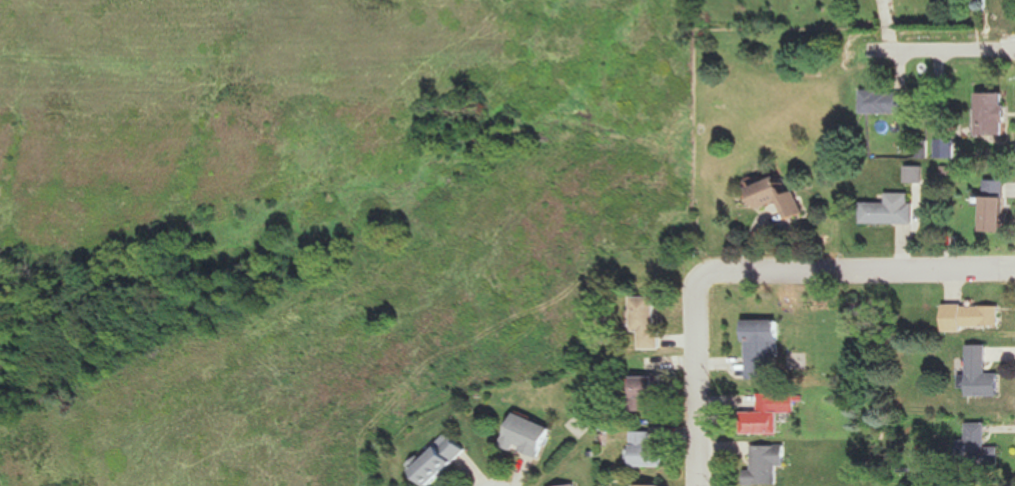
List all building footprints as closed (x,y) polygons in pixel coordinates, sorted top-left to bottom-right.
[(907,91),(864,91),(864,115),(907,115),(907,91)] [(980,92),(980,138),(1007,138),(1007,92),(980,92)] [(953,159),(953,140),(935,140),(935,159),(953,159)] [(907,183),(924,183),(924,167),(907,167),(907,183)] [(763,210),(784,202),(791,221),(807,216),(792,175),(756,188),(763,210)] [(1008,234),(1008,178),(988,178),(988,234),(1008,234)] [(888,203),(864,203),(864,224),(914,224),(915,194),(888,194),(888,203)] [(637,331),(645,331),(645,348),(663,348),(663,298),(637,298),(637,331)] [(1000,327),(1000,304),(945,304),(945,327),(1000,327)] [(781,319),(747,319),(747,378),(770,378),(770,356),(781,356),(781,319)] [(987,344),(967,344),(968,396),(1003,396),(1003,373),(988,373),(987,344)] [(639,411),(662,411),(662,374),(639,374),(639,411)] [(745,411),(744,433),(780,433),(781,412),(796,412),(796,393),(759,392),(759,411),(745,411)] [(505,445),(541,460),(555,428),(519,412),(505,445)] [(567,426),(580,438),(593,424),(580,412),(567,426)] [(987,422),(965,422),(966,458),(967,458),(967,467),(1001,466),(1000,446),(987,446),(987,422)] [(635,466),(665,466),(665,443),(653,443),(653,431),(635,431),(635,466)] [(470,450),(454,434),(418,470),(434,485),(470,450)] [(786,465),(786,445),(752,445),(752,469),(746,469),(746,485),(778,485),(778,465),(786,465)]
